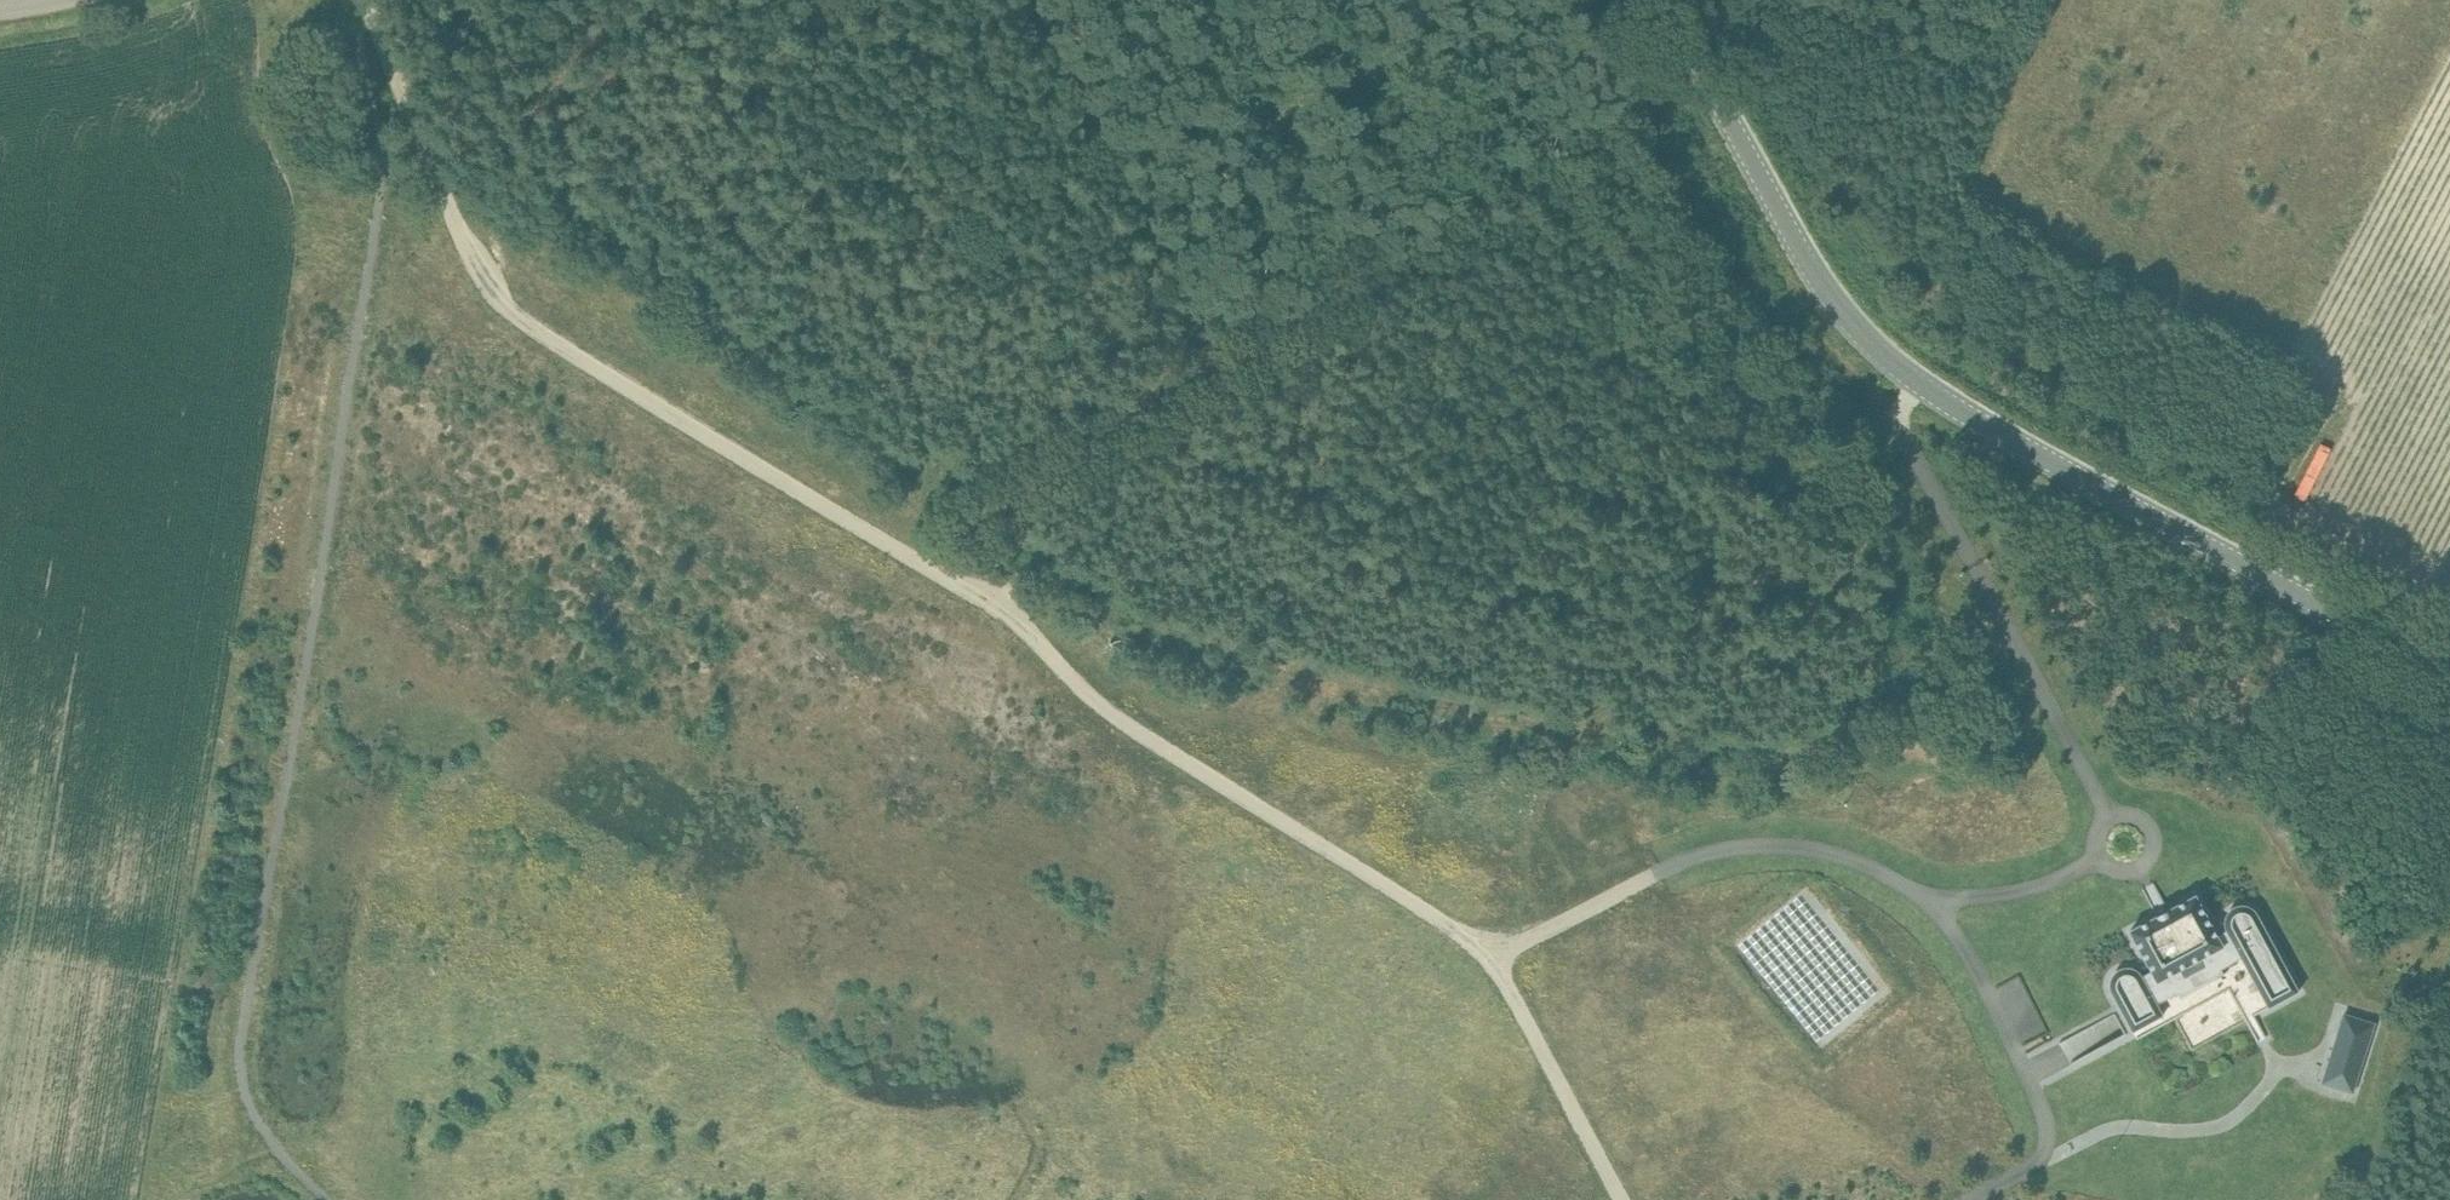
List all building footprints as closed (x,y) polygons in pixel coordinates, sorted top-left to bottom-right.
[(2113,974),(2110,983),(2112,991),(2137,1039),(2229,989),(2245,1020),(2299,991),(2254,910),(2244,905),(2233,908),(2226,918),(2227,930),(2218,936),(2196,895),(2130,931),(2152,971),(2142,976),(2134,970),(2122,968),(2113,974)] [(2059,1039),(2070,1060),(2126,1031),(2115,1009),(2059,1039)] [(2324,1078),(2322,1083),(2353,1092),(2375,1023),(2344,1013),(2324,1078)]
